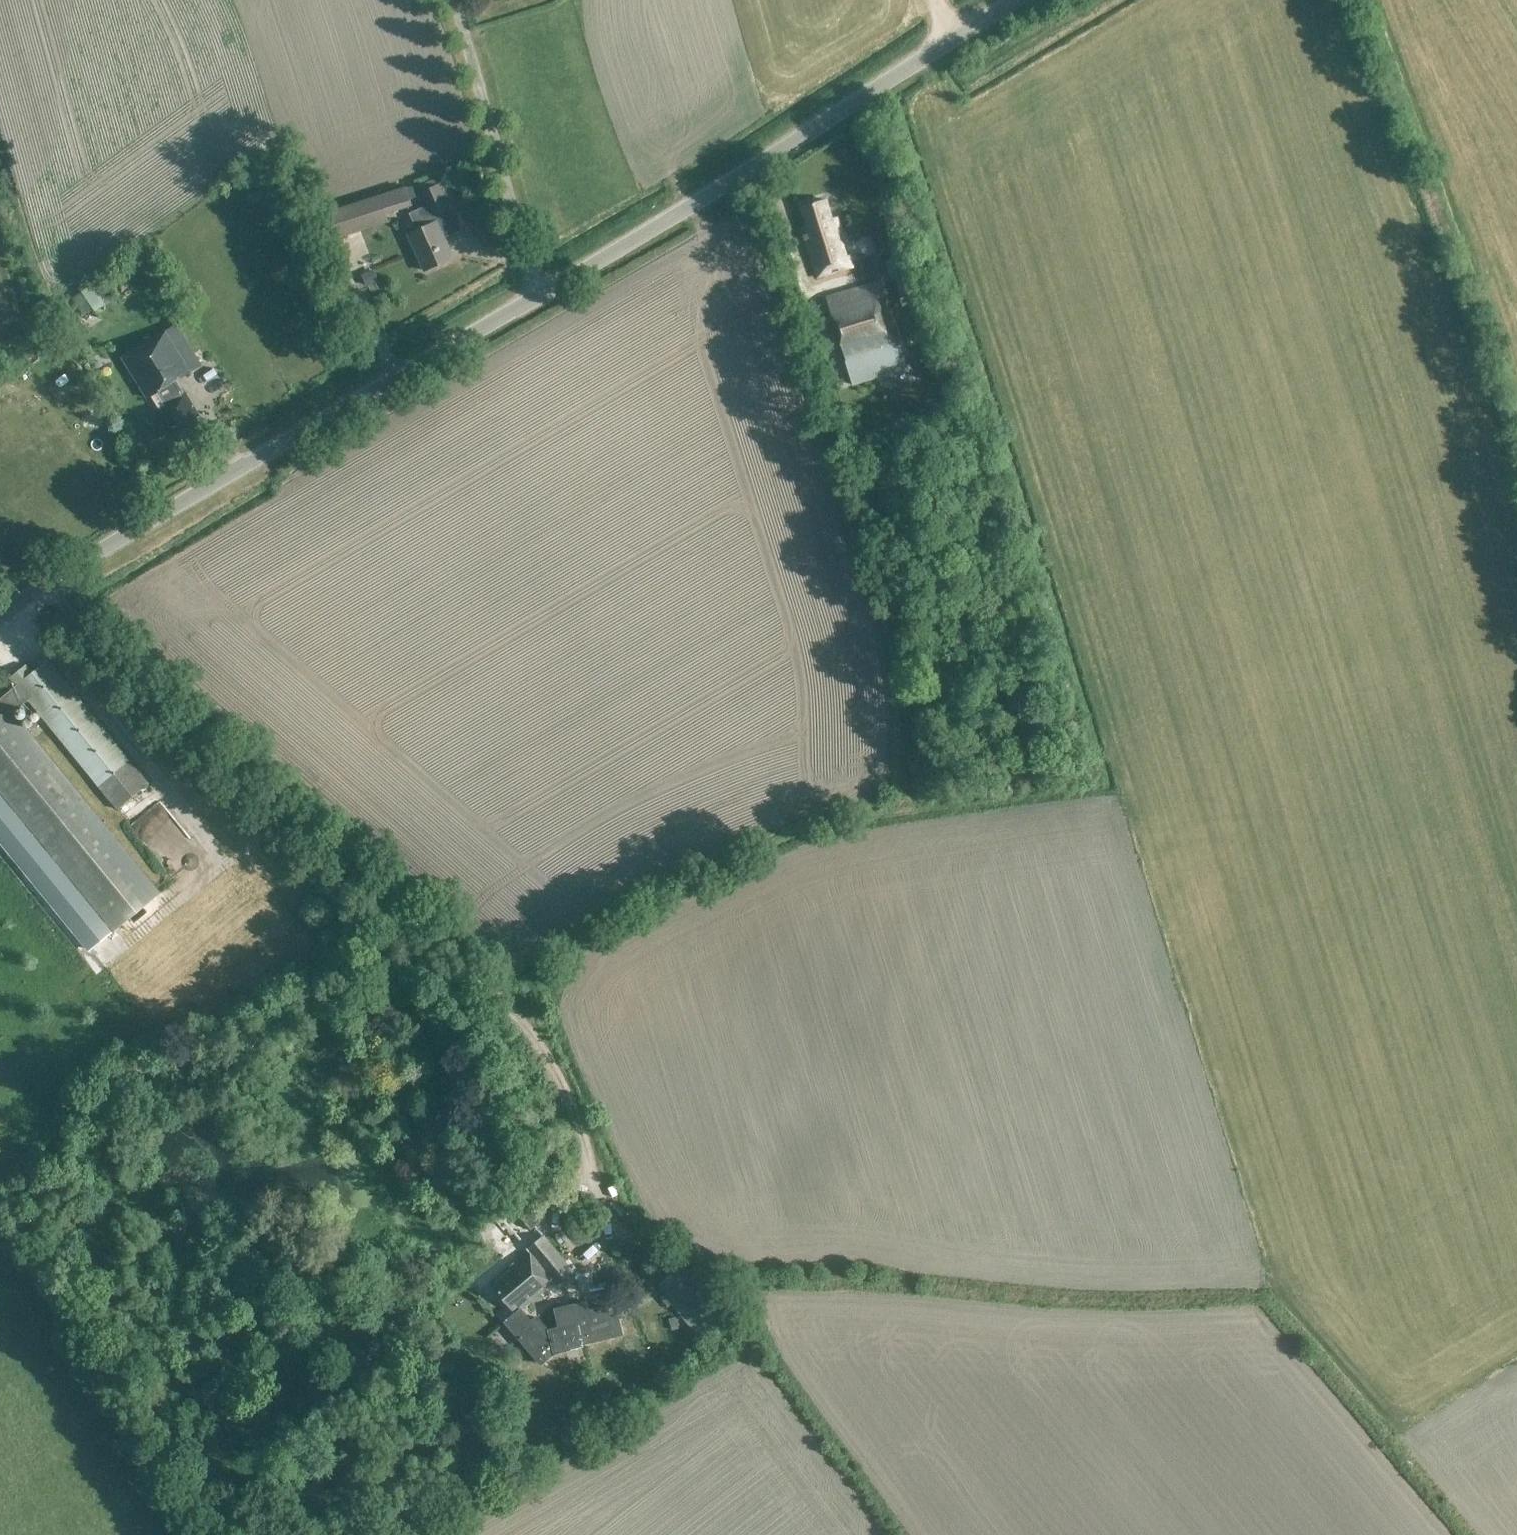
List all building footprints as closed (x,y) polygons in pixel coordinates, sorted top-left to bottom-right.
[(421,213),(427,226),(407,235),(423,270),(452,257),(434,216),(449,209),(439,185),(421,193),(429,209),(421,213)] [(808,227),(801,229),(816,278),(851,267),(836,219),(832,220),(825,200),(802,207),(808,227)] [(333,240),(368,228),(359,202),(324,213),(333,240)] [(885,260),(892,279),(894,278),(901,298),(912,294),(899,255),(885,260)] [(81,292),(95,313),(111,302),(99,285),(103,282),(100,279),(81,292)] [(881,283),(828,298),(852,384),(905,370),(881,283)] [(821,286),(811,287),(815,317),(825,316),(821,286)] [(164,406),(160,408),(173,428),(176,426),(189,445),(206,434),(196,418),(199,416),(184,392),(183,393),(175,381),(198,367),(173,325),(123,356),(148,398),(156,393),(164,406)] [(116,809),(116,810),(147,784),(47,660),(32,673),(25,665),(9,678),(15,686),(0,699),(0,793),(112,932),(159,894),(12,713),(28,700),(116,809)] [(151,803),(127,826),(151,852),(176,829),(151,803)] [(487,1222),(511,1249),(538,1225),(514,1198),(487,1222)] [(527,1251),(489,1283),(514,1314),(504,1322),(539,1365),(553,1353),(581,1346),(580,1345),(620,1335),(616,1317),(608,1319),(605,1308),(587,1313),(585,1303),(555,1311),(559,1327),(547,1330),(536,1317),(530,1322),(520,1310),(553,1282),(556,1286),(573,1272),(542,1235),(525,1249),(527,1251)] [(674,1302),(671,1305),(701,1341),(735,1313),(706,1277),(704,1278),(688,1259),(659,1283),(674,1302)]
